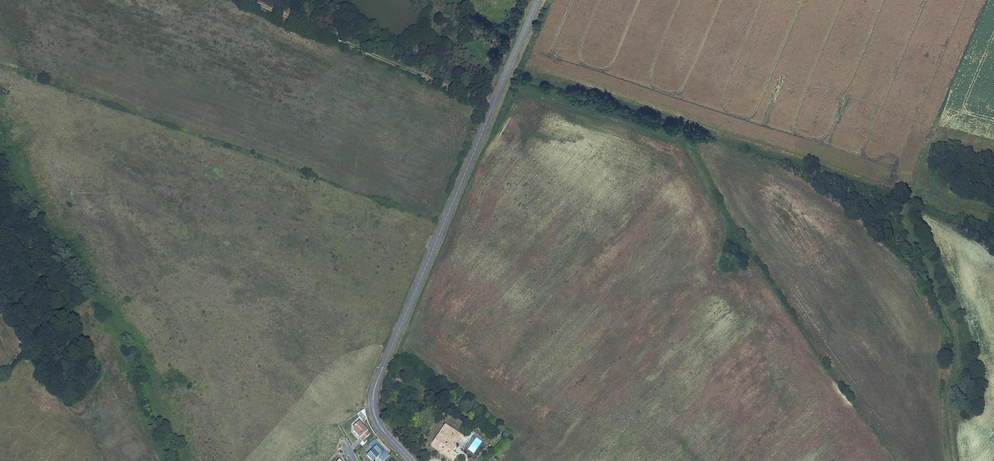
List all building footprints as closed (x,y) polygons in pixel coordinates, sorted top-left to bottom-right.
[(370,434),(359,422),(353,427),(353,432),(357,435),(358,434),(361,437),(359,438),(362,441),(370,434)] [(461,439),(463,436),(445,424),(443,427),(461,439)] [(447,448),(451,443),(456,446),(461,439),(443,427),(430,445),(453,460),(457,455),(452,452),(447,448)] [(374,440),(369,445),(374,449),(367,456),(372,460),(375,459),(376,460),(378,457),(379,457),(383,460),(384,460),(389,456),(374,440)] [(452,452),(456,446),(451,443),(447,448),(452,452)]
